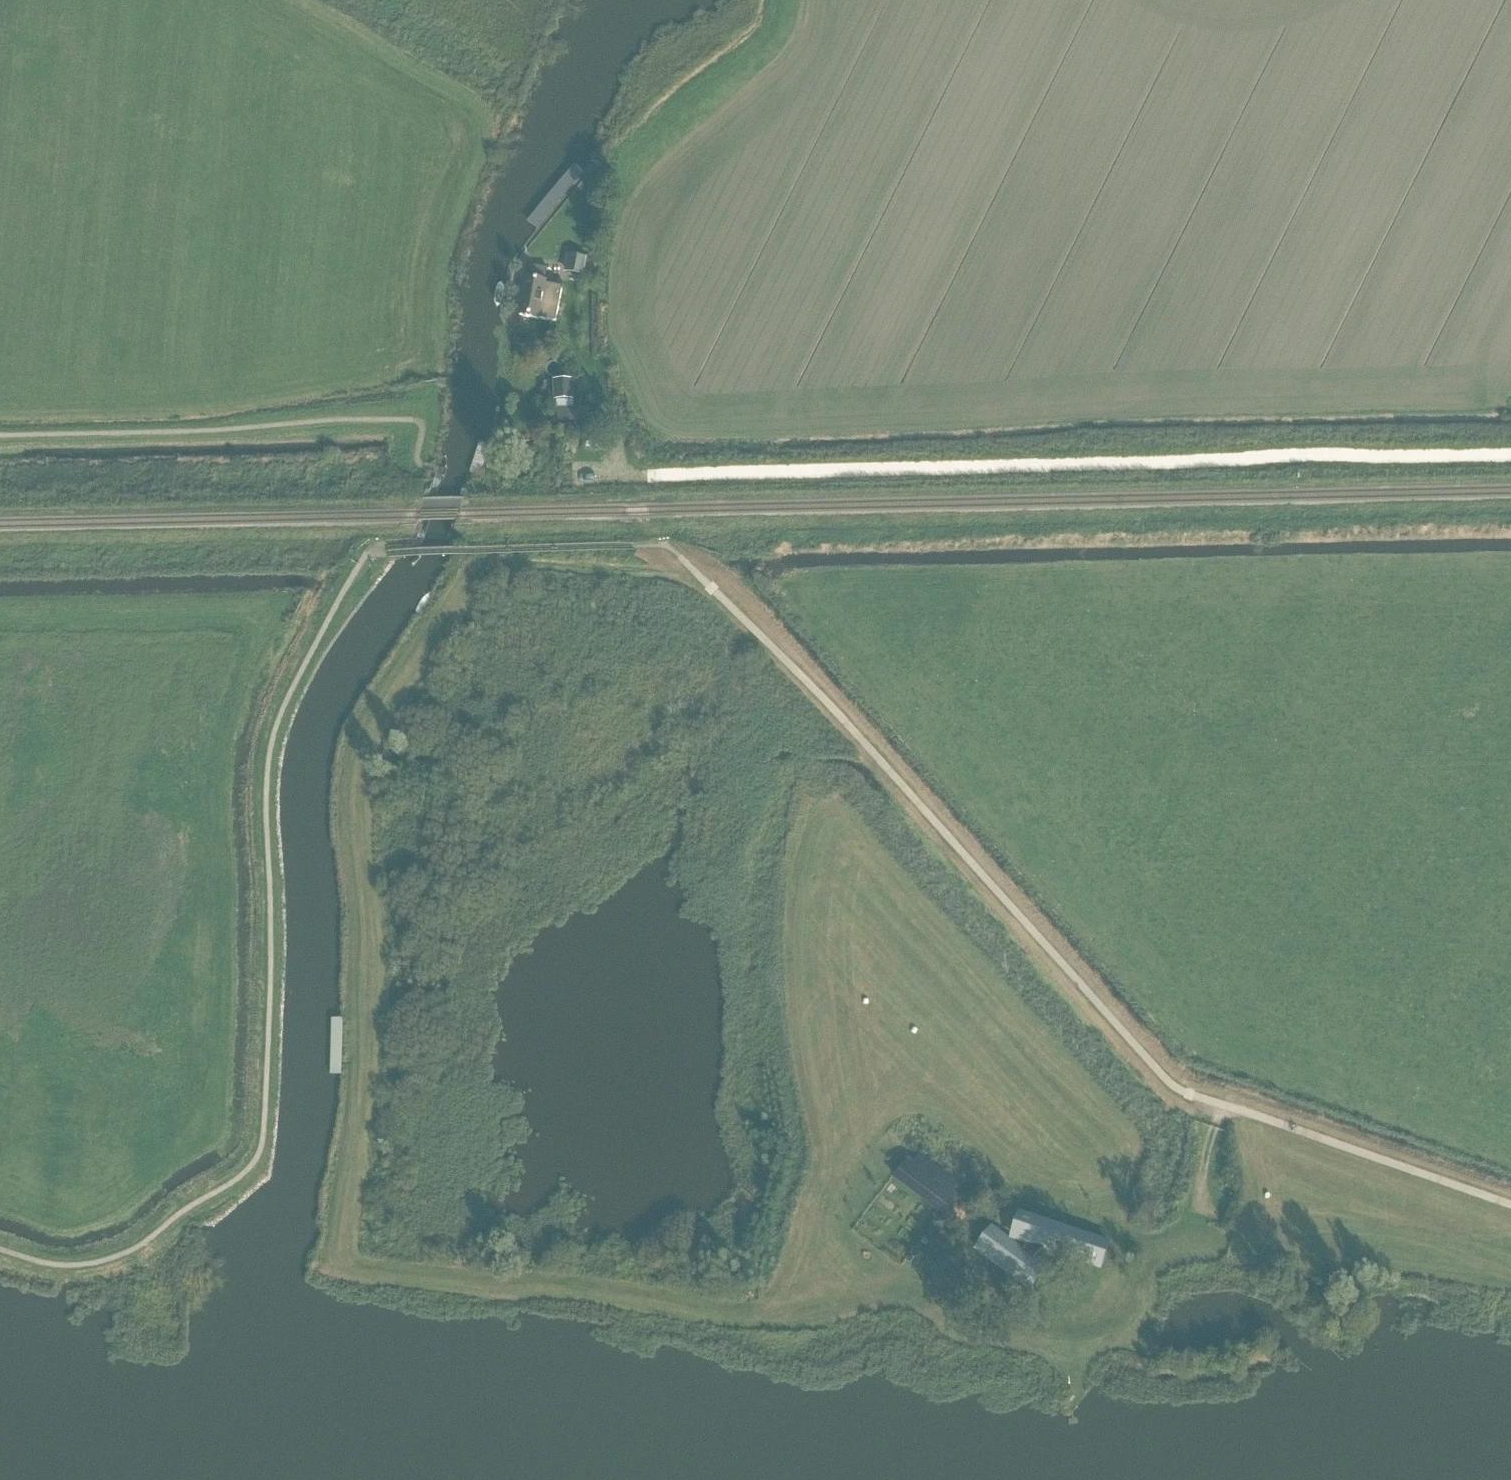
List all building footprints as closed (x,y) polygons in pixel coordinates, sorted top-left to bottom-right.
[(567,275),(585,278),(588,263),(571,260),(567,275)] [(539,319),(556,323),(563,288),(545,284),(545,282),(547,269),(529,266),(527,279),(526,279),(519,316),(539,320),(539,319)] [(553,380),(554,400),(574,400),(573,379),(553,380)] [(913,1154),(895,1175),(942,1214),(959,1193),(913,1154)] [(1107,1244),(1108,1243),(1020,1214),(1013,1236),(1027,1240),(1024,1250),(1025,1250),(1024,1254),(1023,1254),(992,1230),(978,1249),(1028,1287),(1042,1268),(1033,1261),(1044,1246),(1100,1265),(1105,1250),(1107,1244)]
